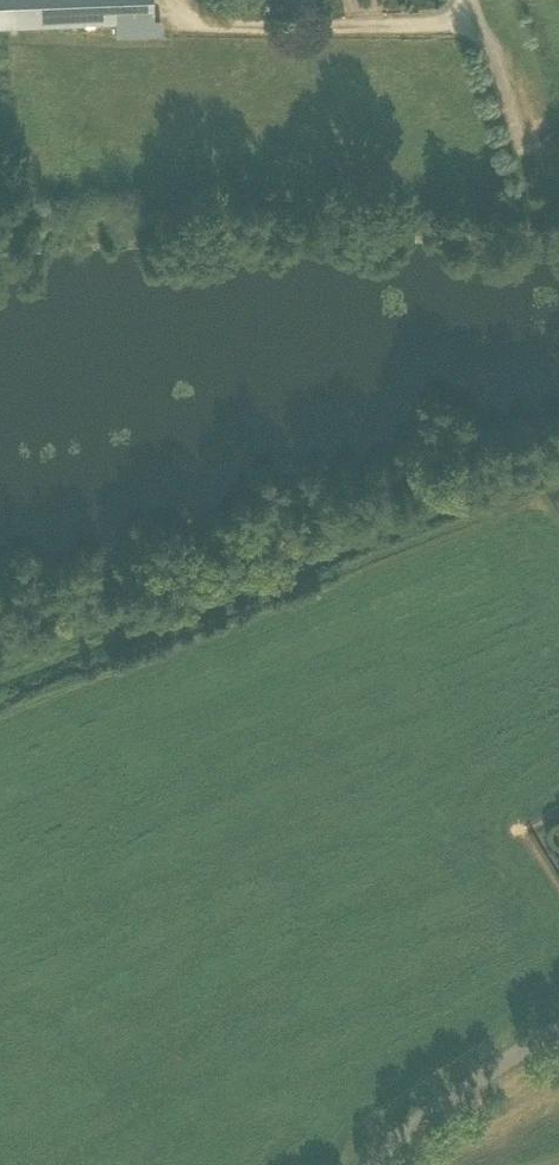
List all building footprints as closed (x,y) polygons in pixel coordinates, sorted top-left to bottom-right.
[(155,21),(154,0),(0,0),(0,27),(155,21)]
